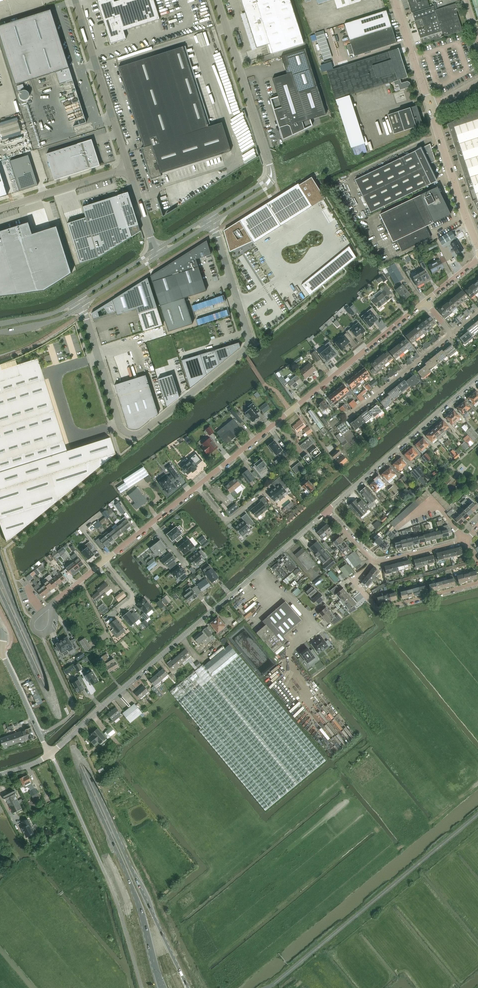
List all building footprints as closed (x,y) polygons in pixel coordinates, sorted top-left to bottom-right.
[(97,1),(110,42),(125,37),(123,31),(159,19),(153,0),(120,0),(114,2),(113,0),(99,0),(97,1)] [(272,54),(303,44),(289,0),(241,0),(256,48),(268,44),(272,54)] [(343,6),(360,1),(360,0),(334,0),(337,8),(343,6)] [(412,13),(429,7),(427,0),(407,0),(412,13)] [(455,4),(434,10),(443,37),(462,31),(455,11),(457,11),(455,4)] [(429,7),(412,13),(421,44),(443,37),(434,10),(433,6),(429,7)] [(0,26),(0,36),(15,85),(56,73),(59,84),(72,80),(73,80),(50,10),(0,26)] [(343,24),(349,40),(391,27),(386,11),(343,24)] [(391,27),(349,40),(350,44),(346,46),(349,55),(353,54),(354,56),(396,43),(391,29),(391,27)] [(323,31),(314,33),(323,60),(332,57),(323,31)] [(151,180),(158,177),(161,176),(160,173),(229,152),(230,151),(221,123),(208,127),(183,47),(118,67),(143,147),(141,148),(146,165),(151,180)] [(278,97),(270,99),(280,131),(281,130),(283,138),(290,136),(312,126),(310,119),(315,118),(326,115),(317,86),(316,86),(305,49),(281,56),(281,57),(285,55),(292,77),(274,83),(272,79),(278,97)] [(332,69),(326,71),(335,99),(393,81),(399,79),(407,77),(398,49),(332,69)] [(401,83),(399,79),(393,81),(395,88),(398,87),(399,90),(409,87),(410,86),(409,82),(407,81),(401,83)] [(19,95),(19,96),(19,97),(20,98),(20,99),(21,99),(21,100),(22,100),(23,100),(24,101),(25,101),(25,100),(26,100),(27,100),(27,99),(28,99),(28,98),(29,98),(29,97),(29,96),(29,95),(29,94),(29,93),(28,93),(28,92),(27,92),(27,91),(26,91),(25,91),(25,90),(24,90),(23,91),(22,91),(21,91),(21,92),(20,92),(20,93),(19,94),(19,95)] [(351,148),(364,143),(349,96),(335,100),(351,148)] [(422,125),(420,119),(416,106),(387,115),(393,134),(422,125)] [(447,124),(447,126),(448,127),(459,162),(477,156),(477,109),(447,124)] [(91,139),(82,143),(46,154),(54,180),(100,166),(93,146),(91,139)] [(435,161),(430,144),(354,180),(370,213),(435,181),(427,165),(428,165),(427,165),(435,161)] [(354,149),(357,155),(361,153),(360,150),(362,149),(360,146),(354,149)] [(28,155),(9,161),(19,191),(38,185),(28,155)] [(459,162),(463,175),(464,179),(477,174),(477,156),(459,162)] [(464,179),(472,201),(477,213),(477,174),(464,179)] [(239,221),(224,231),(229,251),(250,238),(252,241),(253,243),(325,198),(311,177),(298,185),(298,184),(295,186),(240,220),(239,221)] [(437,187),(379,214),(384,225),(383,226),(385,232),(387,231),(392,242),(396,240),(402,251),(431,237),(425,226),(448,215),(440,199),(442,198),(437,187)] [(85,218),(67,223),(79,264),(97,258),(140,232),(127,193),(82,207),(85,218)] [(44,291),(71,273),(56,226),(32,234),(28,222),(27,223),(28,224),(27,224),(26,223),(24,224),(24,225),(0,231),(0,296),(44,291)] [(451,231),(438,239),(441,245),(455,237),(451,231)] [(463,250),(461,247),(456,240),(450,244),(456,254),(463,250)] [(206,241),(150,276),(168,332),(192,324),(184,298),(206,291),(195,259),(211,254),(206,241)] [(349,246),(301,285),(309,296),(356,258),(349,246)] [(408,254),(403,257),(407,263),(412,260),(408,254)] [(444,268),(440,260),(428,266),(433,274),(444,268)] [(419,270),(417,271),(424,283),(430,280),(425,272),(428,270),(424,262),(420,264),(424,270),(420,272),(419,270)] [(395,284),(404,279),(395,263),(386,268),(395,284)] [(417,286),(424,283),(417,271),(411,274),(409,270),(406,272),(410,280),(413,279),(417,286)] [(377,279),(380,283),(386,278),(383,274),(377,279)] [(147,278),(91,313),(93,319),(99,317),(97,312),(104,308),(108,314),(116,312),(117,315),(136,309),(137,314),(143,332),(162,325),(157,308),(147,278)] [(469,288),(475,295),(477,292),(477,290),(473,284),(469,288)] [(402,285),(396,290),(404,300),(410,295),(402,285)] [(370,298),(378,308),(390,298),(388,296),(392,293),(386,286),(382,289),(384,291),(378,296),(376,294),(370,298)] [(471,298),(475,295),(469,288),(465,291),(471,298)] [(462,290),(458,294),(464,301),(468,298),(462,290)] [(460,304),(464,301),(458,294),(454,297),(460,304)] [(201,312),(200,308),(225,301),(223,295),(192,304),(195,314),(201,312)] [(456,308),(460,304),(454,297),(450,300),(456,308)] [(453,312),(457,309),(456,308),(450,300),(446,304),(453,312)] [(449,316),(453,312),(446,304),(442,307),(448,314),(449,316)] [(438,310),(444,318),(445,319),(449,316),(448,314),(442,307),(438,310)] [(228,309),(197,318),(198,324),(229,315),(228,309)] [(372,312),(363,319),(370,328),(374,324),(374,323),(378,320),(372,312)] [(430,317),(426,320),(432,327),(436,324),(430,317)] [(426,320),(422,323),(428,330),(432,327),(426,320)] [(422,323),(418,326),(424,334),(428,330),(422,323)] [(468,331),(473,338),(477,335),(476,334),(477,332),(477,326),(476,323),(467,330),(468,331)] [(360,324),(351,332),(356,338),(361,334),(362,335),(366,331),(360,324)] [(420,337),(424,334),(418,326),(414,330),(420,337)] [(416,340),(420,337),(414,330),(410,333),(416,340)] [(473,338),(468,331),(459,338),(466,346),(470,343),(468,342),(473,338)] [(412,343),(416,340),(410,333),(406,336),(412,343)] [(345,335),(335,343),(341,351),(345,348),(345,347),(350,342),(345,335)] [(408,351),(413,347),(406,339),(401,342),(407,349),(408,351)] [(403,352),(407,349),(401,342),(398,345),(403,352)] [(190,387),(219,364),(240,348),(238,343),(214,350),(182,360),(190,387)] [(399,356),(403,352),(398,345),(393,348),(399,356)] [(443,352),(448,358),(454,354),(455,355),(458,353),(452,345),(443,352)] [(330,346),(320,354),(327,362),(337,354),(330,346)] [(395,359),(399,356),(393,348),(389,352),(395,359)] [(442,350),(433,357),(439,364),(444,359),(446,362),(450,360),(448,358),(443,352),(442,350)] [(320,360),(315,351),(311,354),(317,362),(320,360)] [(387,351),(383,355),(388,362),(393,359),(387,351)] [(383,355),(379,358),(384,365),(388,362),(383,355)] [(425,364),(426,365),(431,372),(435,369),(433,368),(439,364),(433,357),(425,364)] [(379,358),(374,361),(380,368),(384,365),(379,358)] [(7,542),(116,454),(111,438),(67,451),(38,359),(2,370),(0,365),(0,522),(7,542)] [(377,373),(382,370),(380,368),(374,361),(370,364),(377,373)] [(300,371),(306,379),(316,370),(310,363),(300,371)] [(431,372),(426,365),(417,372),(424,380),(428,378),(426,376),(431,372)] [(364,368),(362,370),(358,373),(363,379),(369,374),(364,368)] [(363,379),(358,373),(354,376),(361,384),(364,382),(363,379)] [(172,374),(157,379),(166,407),(179,397),(172,374)] [(145,375),(114,385),(127,428),(128,428),(128,429),(129,429),(130,429),(131,430),(132,430),(133,430),(134,430),(135,430),(136,430),(137,430),(138,430),(138,429),(139,429),(140,429),(140,428),(141,428),(156,416),(158,414),(145,375)] [(406,382),(411,388),(416,384),(417,386),(421,383),(414,375),(406,382)] [(297,376),(291,381),(290,380),(287,383),(285,380),(282,376),(279,378),(282,382),(285,386),(288,384),(293,389),(302,382),(297,376)] [(354,376),(350,379),(357,387),(361,384),(354,376)] [(357,387),(350,379),(346,382),(352,389),(351,389),(352,391),(357,387)] [(404,380),(396,387),(401,393),(406,389),(408,391),(411,388),(406,382),(404,380)] [(343,384),(340,388),(346,396),(347,396),(349,394),(350,396),(353,394),(349,389),(348,390),(343,384)] [(387,394),(389,395),(394,402),(398,399),(396,397),(401,393),(396,387),(387,394)] [(340,388),(336,390),(343,399),(346,396),(340,388)] [(336,390),(332,394),(339,402),(343,399),(336,390)] [(335,405),(339,402),(332,394),(328,397),(326,399),(331,404),(333,403),(335,405)] [(477,401),(472,394),(468,397),(469,398),(468,399),(473,405),(477,401)] [(394,402),(389,395),(380,402),(387,410),(390,407),(389,406),(394,402)] [(318,408),(322,412),(328,407),(329,409),(331,407),(329,404),(327,405),(324,401),(319,404),(320,407),(318,408)] [(461,404),(468,412),(472,409),(465,401),(464,402),(463,401),(461,404)] [(253,403),(248,407),(249,409),(245,413),(246,414),(245,415),(248,419),(249,418),(253,423),(260,417),(257,414),(258,413),(257,412),(258,411),(259,412),(260,412),(253,403)] [(261,409),(263,413),(270,408),(267,404),(261,409)] [(468,412),(461,404),(457,407),(458,407),(457,409),(463,416),(468,412)] [(368,412),(373,418),(379,414),(380,415),(383,413),(377,405),(368,412)] [(232,409),(229,411),(237,421),(240,418),(232,409)] [(308,412),(311,417),(310,417),(311,419),(313,418),(315,421),(313,422),(315,424),(316,423),(320,429),(323,427),(311,410),(308,412)] [(367,410),(358,417),(364,423),(369,419),(370,421),(373,418),(368,412),(367,410)] [(449,414),(457,422),(461,418),(454,411),(453,412),(452,411),(449,414)] [(457,422),(449,414),(446,416),(447,417),(445,418),(452,426),(457,422)] [(364,423),(358,417),(350,424),(354,429),(353,430),(356,433),(356,432),(360,429),(358,428),(364,423)] [(217,433),(226,444),(238,435),(237,434),(242,430),(233,419),(217,433)] [(301,420),(297,422),(297,423),(293,427),(297,433),(306,426),(301,420)] [(439,424),(446,432),(450,428),(449,427),(443,421),(441,422),(440,422),(439,423),(439,424)] [(462,428),(465,432),(471,427),(467,423),(465,425),(462,428)] [(435,428),(442,436),(446,433),(446,432),(439,424),(437,426),(436,426),(435,427),(435,428)] [(304,430),(306,433),(303,435),(305,437),(307,435),(313,432),(309,427),(304,430)] [(465,432),(469,436),(474,442),(477,439),(477,435),(471,427),(465,432)] [(430,432),(436,438),(440,435),(442,437),(442,436),(435,428),(434,428),(433,428),(432,429),(432,430),(430,432)] [(432,442),(436,438),(430,432),(429,432),(428,433),(428,434),(426,436),(432,442)] [(341,444),(342,444),(343,446),(347,443),(345,441),(346,440),(343,436),(341,437),(339,434),(336,436),(341,444)] [(101,436),(75,444),(76,448),(102,440),(101,436)] [(424,438),(419,442),(425,448),(427,446),(429,448),(431,446),(429,444),(424,438)] [(217,448),(210,439),(203,444),(205,446),(203,448),(207,454),(209,452),(210,453),(217,448)] [(305,450),(313,443),(309,439),(301,446),(305,450)] [(269,446),(276,455),(281,452),(284,456),(290,452),(286,447),(282,450),(275,441),(269,446)] [(421,452),(425,448),(419,442),(415,446),(421,452)] [(460,446),(465,451),(469,447),(464,442),(460,446)] [(308,452),(313,459),(322,453),(317,446),(308,452)] [(413,447),(409,451),(416,459),(418,457),(417,455),(418,454),(413,447)] [(332,455),(333,457),(341,466),(348,460),(338,450),(332,455)] [(446,459),(451,455),(447,450),(443,454),(446,459)] [(453,450),(449,453),(455,459),(455,460),(456,459),(459,456),(457,454),(456,454),(453,450)] [(416,459),(409,451),(404,455),(410,461),(414,457),(416,459)] [(287,462),(294,457),(291,453),(284,459),(287,462)] [(308,464),(313,460),(308,453),(303,457),(308,464)] [(423,456),(426,460),(428,462),(431,459),(426,453),(423,456)] [(184,470),(182,471),(185,474),(186,473),(188,474),(192,471),(193,473),(197,469),(195,468),(197,466),(196,465),(199,463),(198,462),(201,459),(197,454),(194,457),(193,456),(188,460),(187,458),(183,461),(186,465),(182,468),(184,470)] [(403,467),(405,470),(409,466),(401,458),(399,459),(398,459),(397,460),(397,461),(402,468),(403,467)] [(253,467),(262,479),(265,476),(263,473),(268,470),(265,466),(267,465),(263,461),(262,462),(260,460),(256,463),(257,464),(255,466),(253,467)] [(402,468),(397,461),(396,462),(395,462),(394,463),(395,464),(393,465),(398,471),(402,468)] [(292,468),(296,474),(304,467),(300,462),(292,468)] [(171,480),(174,478),(175,480),(179,477),(171,465),(166,468),(171,475),(168,477),(168,476),(160,482),(168,494),(177,488),(171,480)] [(415,470),(421,477),(423,475),(421,473),(424,470),(420,466),(417,468),(415,470)] [(121,493),(149,475),(144,467),(123,480),(125,483),(117,488),(121,493)] [(386,471),(391,477),(396,474),(390,467),(388,469),(387,469),(386,470),(386,471)] [(248,469),(242,474),(249,484),(255,479),(248,469)] [(421,477),(415,470),(414,470),(410,473),(417,480),(418,479),(424,486),(426,484),(420,477),(421,477)] [(391,477),(386,471),(385,471),(384,471),(383,472),(383,473),(381,475),(387,481),(391,477)] [(450,483),(450,484),(457,487),(460,481),(449,476),(447,482),(450,483)] [(288,487),(280,477),(275,481),(279,485),(268,493),(275,501),(286,492),(285,490),(288,487)] [(374,481),(380,487),(384,483),(379,478),(378,478),(377,479),(376,479),(375,480),(375,481),(374,481)] [(235,479),(226,487),(227,488),(226,488),(227,489),(234,497),(237,494),(234,490),(240,485),(242,483),(238,479),(236,480),(235,479)] [(307,489),(310,493),(315,488),(308,481),(306,479),(302,482),(304,484),(302,486),(306,490),(307,489)] [(380,487),(374,481),(374,482),(373,482),(372,483),(370,485),(375,491),(380,487)] [(363,489),(373,501),(376,499),(366,487),(363,489)] [(396,494),(391,488),(390,489),(388,490),(393,496),(396,494)] [(137,509),(147,501),(138,489),(129,496),(136,503),(133,505),(137,509)] [(373,501),(363,489),(360,492),(370,504),(373,501)] [(407,494),(411,499),(416,494),(412,489),(407,494)] [(251,510),(257,518),(268,509),(266,508),(270,505),(264,497),(260,500),(261,502),(251,510)] [(468,506),(473,512),(477,508),(472,502),(470,504),(468,502),(468,501),(466,499),(463,501),(466,504),(466,503),(468,506)] [(360,517),(369,509),(361,500),(358,503),(356,500),(350,505),(360,517)] [(123,504),(121,501),(120,502),(115,505),(122,514),(125,512),(121,505),(122,505),(123,504)] [(236,503),(234,505),(226,511),(229,516),(240,508),(236,503)] [(453,508),(464,520),(469,516),(463,510),(459,514),(456,511),(458,509),(456,506),(454,508),(453,508)] [(469,516),(473,512),(468,506),(463,510),(469,516)] [(464,520),(453,508),(452,509),(448,512),(446,514),(450,517),(454,514),(457,516),(454,519),(459,525),(464,520)] [(115,514),(111,509),(107,512),(110,517),(111,517),(115,514)] [(105,510),(102,513),(105,517),(107,519),(110,517),(107,512),(105,510)] [(241,535),(243,537),(246,534),(245,532),(250,528),(248,525),(252,521),(246,514),(242,518),(244,521),(235,528),(241,535)] [(100,522),(103,525),(103,526),(108,521),(107,519),(105,517),(100,522)] [(122,523),(127,529),(131,526),(126,520),(122,523)] [(376,529),(382,524),(379,521),(378,520),(373,525),(376,529)] [(93,524),(97,529),(101,526),(102,528),(104,527),(103,526),(103,525),(99,521),(98,521),(93,524)] [(122,533),(127,529),(122,523),(120,525),(119,524),(117,525),(116,525),(122,533)] [(329,536),(331,535),(334,532),(327,524),(322,528),(329,536)] [(118,536),(122,533),(116,525),(115,526),(113,527),(114,530),(118,536)] [(420,543),(425,542),(424,535),(419,536),(418,532),(417,531),(420,531),(419,527),(420,527),(420,525),(415,526),(420,543)] [(443,526),(444,530),(441,530),(443,537),(449,536),(448,533),(451,533),(450,528),(448,525),(443,526)] [(114,540),(118,536),(114,530),(113,527),(109,530),(111,532),(109,534),(114,540)] [(177,542),(182,538),(180,535),(182,534),(177,527),(167,535),(172,541),(175,539),(177,542)] [(329,536),(322,528),(317,533),(323,539),(326,537),(327,538),(329,536)] [(110,543),(114,540),(109,534),(108,532),(102,536),(103,536),(105,537),(110,543)] [(374,542),(379,546),(384,540),(380,537),(381,535),(379,533),(373,538),(376,540),(374,542)] [(335,545),(337,547),(344,541),(340,536),(339,537),(337,535),(332,539),(334,542),(333,542),(336,545),(335,545)] [(103,536),(102,536),(96,541),(102,548),(105,546),(105,547),(110,543),(105,537),(103,536)] [(402,548),(400,541),(400,539),(394,540),(395,542),(394,542),(395,545),(394,546),(394,549),(396,548),(396,549),(402,548)] [(150,548),(154,553),(154,552),(155,551),(160,557),(167,552),(165,549),(167,548),(160,540),(150,548)] [(179,548),(184,554),(194,546),(189,540),(179,548)] [(388,544),(384,540),(379,546),(383,550),(386,547),(387,549),(390,546),(388,545),(388,544)] [(347,546),(344,541),(337,547),(334,550),(335,552),(338,549),(339,549),(341,551),(347,546)] [(317,542),(312,546),(310,548),(323,563),(322,564),(323,565),(322,566),(326,571),(336,563),(332,559),(330,557),(331,557),(317,542)] [(86,544),(80,549),(88,560),(95,555),(86,544)] [(351,550),(347,546),(341,551),(342,553),(343,553),(345,556),(351,550)] [(63,547),(60,550),(63,554),(64,553),(68,557),(70,556),(63,547)] [(455,549),(457,556),(466,554),(465,550),(462,551),(461,547),(455,549)] [(302,548),(295,555),(308,570),(315,563),(302,548)] [(351,550),(345,556),(343,557),(349,565),(352,563),(354,566),(353,568),(355,570),(356,569),(356,570),(360,567),(358,565),(361,562),(354,552),(353,553),(351,550)] [(449,550),(443,552),(444,559),(451,557),(449,550)] [(198,564),(204,559),(199,552),(189,560),(194,567),(195,566),(196,568),(200,566),(198,564)] [(444,559),(443,552),(436,553),(438,561),(444,559)] [(164,558),(161,560),(162,561),(161,562),(164,566),(165,565),(166,566),(169,564),(172,568),(177,564),(174,560),(175,559),(170,553),(164,558)] [(75,561),(80,567),(84,564),(77,556),(73,559),(75,561)] [(283,564),(289,560),(285,556),(283,558),(282,556),(277,560),(279,562),(278,562),(282,566),(283,564)] [(422,565),(420,558),(414,560),(416,567),(419,566),(420,568),(422,568),(422,565)] [(287,568),(292,563),(289,560),(283,564),(284,565),(283,566),(285,569),(287,568)] [(403,562),(405,569),(411,567),(409,560),(403,562)] [(71,574),(80,567),(75,561),(66,568),(71,574)] [(147,568),(149,571),(157,564),(155,561),(147,568)] [(275,572),(281,567),(282,566),(278,562),(272,568),(275,572)] [(399,571),(405,569),(403,562),(397,563),(399,571)] [(292,563),(287,568),(289,570),(288,571),(290,573),(290,572),(295,567),(292,563)] [(343,579),(348,575),(353,572),(347,564),(340,569),(343,573),(340,575),(343,579)] [(384,574),(393,572),(391,565),(385,566),(385,567),(382,567),(384,574)] [(179,566),(171,573),(174,577),(175,577),(176,577),(178,579),(179,578),(182,581),(187,576),(185,573),(186,572),(183,569),(184,569),(182,568),(181,569),(179,566)] [(210,566),(203,570),(212,583),(219,578),(210,566)] [(278,575),(284,571),(281,567),(275,572),(278,575)] [(374,567),(370,571),(376,576),(379,571),(374,567)] [(53,571),(62,582),(66,579),(61,572),(61,573),(59,571),(57,572),(55,570),(53,571)] [(331,570),(327,574),(335,583),(339,579),(331,570)] [(58,585),(62,582),(53,571),(51,573),(55,577),(53,579),(58,585)] [(284,571),(278,575),(282,579),(288,574),(286,572),(285,572),(284,571)] [(370,571),(366,577),(372,581),(376,576),(370,571)] [(469,573),(471,580),(477,578),(477,577),(477,574),(476,575),(476,571),(469,573)] [(202,582),(207,588),(210,585),(206,579),(205,579),(204,578),(202,580),(200,577),(203,574),(202,572),(197,576),(199,580),(201,582),(202,582)] [(465,582),(463,574),(463,572),(457,574),(457,576),(459,583),(462,582),(462,583),(465,582)] [(50,575),(46,578),(54,588),(58,585),(53,579),(50,575)] [(372,581),(366,577),(362,582),(368,586),(372,581)] [(46,578),(42,581),(45,585),(50,591),(54,588),(46,578)] [(202,591),(207,588),(202,582),(201,582),(199,580),(200,581),(195,585),(200,591),(201,590),(202,591)] [(443,588),(449,587),(447,580),(441,581),(443,588)] [(42,598),(46,595),(38,584),(35,581),(33,582),(37,587),(35,589),(37,591),(37,592),(42,598)] [(46,595),(50,591),(45,585),(43,587),(40,582),(38,584),(46,595)] [(99,592),(93,597),(96,601),(111,589),(106,583),(97,590),(99,592)] [(437,590),(435,583),(429,584),(431,592),(437,590)] [(414,596),(420,594),(419,587),(418,584),(412,586),(414,596)] [(200,592),(200,591),(195,585),(196,586),(192,589),(192,590),(184,596),(189,603),(198,597),(197,596),(201,593),(200,592)] [(312,599),(319,594),(316,591),(317,591),(312,586),(306,592),(310,597),(312,599)] [(419,587),(420,594),(427,593),(425,586),(419,587)] [(299,587),(293,592),(296,595),(302,591),(299,587)] [(341,591),(339,588),(333,593),(335,595),(337,597),(338,596),(340,599),(348,593),(344,588),(341,591)] [(408,597),(407,590),(400,592),(402,599),(408,597)] [(119,602),(127,596),(123,591),(115,597),(119,602)] [(319,594),(312,599),(312,600),(316,605),(319,603),(320,604),(323,602),(322,601),(324,598),(320,593),(319,594)] [(340,599),(344,604),(352,598),(348,593),(340,599)] [(389,594),(383,595),(385,603),(388,602),(391,601),(389,594)] [(167,595),(162,600),(166,605),(172,601),(167,595)] [(385,603),(383,595),(377,597),(378,600),(376,601),(378,603),(379,604),(385,602),(385,603)] [(146,615),(154,609),(145,598),(137,604),(139,606),(138,606),(142,611),(143,611),(146,615)] [(352,598),(344,604),(348,608),(346,609),(350,614),(356,609),(354,606),(356,604),(352,598)] [(157,603),(162,608),(165,604),(160,600),(157,603)] [(274,652),(277,656),(286,648),(283,644),(287,640),(284,636),(302,620),(285,602),(263,621),(266,625),(257,633),(265,642),(274,652)] [(104,603),(99,607),(104,614),(109,610),(104,603)] [(319,614),(323,619),(332,611),(330,609),(329,611),(326,608),(328,606),(325,604),(319,609),(322,611),(319,614)] [(243,617),(248,624),(258,616),(253,609),(243,617)] [(129,611),(123,616),(131,626),(140,619),(134,612),(131,614),(129,611)] [(332,611),(323,619),(328,624),(330,621),(333,625),(342,619),(338,614),(336,616),(335,615),(333,616),(332,615),(334,613),(332,611)] [(216,634),(217,636),(220,639),(222,637),(220,635),(225,631),(225,632),(228,629),(226,626),(225,626),(218,618),(211,624),(218,632),(216,634)] [(117,619),(110,624),(113,629),(111,631),(115,636),(121,631),(123,633),(126,631),(124,628),(117,619)] [(217,636),(216,634),(214,633),(209,626),(194,638),(199,644),(203,641),(206,644),(211,640),(217,636)] [(322,636),(311,644),(317,652),(327,645),(329,647),(332,645),(328,640),(326,642),(322,636)] [(64,639),(62,641),(70,653),(69,652),(77,647),(74,642),(71,644),(67,637),(64,639)] [(79,642),(86,652),(92,648),(85,638),(79,642)] [(70,653),(62,641),(56,644),(57,646),(55,647),(57,651),(60,649),(64,657),(70,653)] [(230,645),(204,666),(211,673),(236,652),(230,645)] [(209,657),(211,660),(225,648),(223,646),(209,657)] [(305,651),(301,654),(307,663),(315,658),(316,660),(319,658),(313,651),(311,653),(308,648),(304,650),(305,651)] [(177,657),(182,663),(191,655),(186,649),(177,657)] [(78,660),(86,656),(84,652),(76,657),(78,660)] [(203,665),(170,692),(198,725),(201,729),(198,731),(208,742),(217,752),(241,782),(265,811),(326,761),(298,727),(271,694),(259,680),(256,676),(236,652),(211,673),(204,666),(203,665)] [(102,657),(101,658),(100,659),(100,658),(99,659),(102,666),(105,664),(110,672),(119,667),(114,659),(110,662),(108,658),(109,657),(107,654),(102,657)] [(182,663),(177,657),(168,665),(173,671),(182,663)] [(66,674),(77,668),(78,672),(84,669),(80,662),(64,670),(66,674)] [(156,675),(161,680),(168,674),(163,669),(156,675)] [(98,680),(92,671),(85,676),(89,683),(90,682),(92,684),(98,680)] [(176,677),(172,673),(169,675),(173,680),(173,679),(175,681),(177,679),(176,677)] [(161,680),(156,675),(150,681),(155,686),(161,680)] [(83,681),(80,676),(72,681),(78,692),(84,689),(81,683),(83,681)] [(140,699),(149,691),(144,686),(135,693),(140,699)] [(39,695),(34,697),(36,703),(38,705),(43,702),(42,700),(39,695)] [(123,714),(130,722),(142,712),(135,704),(123,714)] [(108,714),(114,722),(119,717),(122,715),(116,708),(108,714)] [(106,731),(110,737),(116,732),(111,727),(106,731)] [(12,735),(0,739),(3,748),(21,742),(22,743),(24,742),(25,741),(29,739),(34,738),(31,728),(12,735)] [(100,744),(106,738),(98,729),(92,734),(92,735),(89,738),(94,745),(98,742),(100,744)] [(20,779),(24,786),(25,788),(27,787),(33,784),(31,782),(32,782),(28,775),(24,777),(20,779)] [(34,785),(28,788),(32,796),(38,793),(34,785)] [(14,803),(23,798),(18,801),(16,796),(17,796),(14,791),(8,794),(10,799),(11,798),(12,801),(13,801),(14,803)] [(10,799),(8,794),(3,797),(6,801),(7,804),(8,803),(13,813),(22,809),(19,803),(25,801),(23,798),(14,803),(13,801),(12,801),(11,798),(10,799)] [(25,827),(22,828),(27,837),(35,833),(28,819),(22,822),(25,827)]
